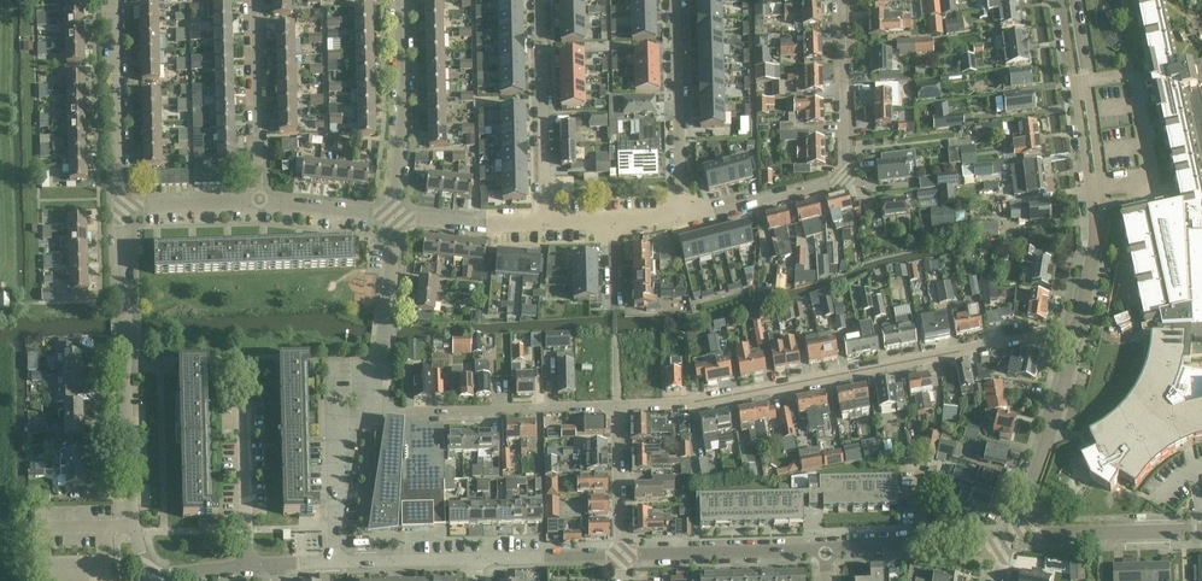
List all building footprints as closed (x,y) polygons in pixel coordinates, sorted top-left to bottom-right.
[(290,0),(285,0),(273,0),(273,17),(291,16),(290,0)] [(498,13),(521,12),(521,0),(498,0),(498,13)] [(655,14),(654,0),(652,0),(631,1),(631,14),(655,14)] [(955,0),(940,0),(942,15),(957,13),(956,7),(954,7),(953,3),(955,3),(955,0)] [(992,11),(1018,8),(1017,0),(987,0),(988,12),(992,11)] [(1082,459),(1092,480),(1093,480),(1100,485),(1111,492),(1116,485),(1120,478),(1121,478),(1123,479),(1131,485),(1135,487),(1136,486),(1137,485),(1141,480),(1144,475),(1145,474),(1151,468),(1156,463),(1161,459),(1162,459),(1162,458),(1168,454),(1169,453),(1176,449),(1181,446),(1182,446),(1182,445),(1188,443),(1195,441),(1195,440),(1197,440),(1201,439),(1201,373),(1182,369),(1183,363),(1190,363),(1191,357),(1201,356),(1201,106),(1198,87),(1201,87),(1201,62),(1200,62),(1179,67),(1164,0),(1138,0),(1150,57),(1146,57),(1151,79),(1151,82),(1147,83),(1148,85),(1152,88),(1153,89),(1153,90),(1158,113),(1162,112),(1176,178),(1182,202),(1182,210),(1168,213),(1163,205),(1156,207),(1158,215),(1149,217),(1148,209),(1139,211),(1131,212),(1122,214),(1134,267),(1141,302),(1147,328),(1158,326),(1159,335),(1153,335),(1152,350),(1152,352),(1148,366),(1143,380),(1143,382),(1136,394),(1132,400),(1127,406),(1126,407),(1121,413),(1116,418),(1110,422),(1104,427),(1103,428),(1098,431),(1090,435),(1089,435),(1094,445),(1091,447),(1089,448),(1092,454),(1088,456),(1082,459)] [(425,2),(426,17),(443,16),(443,2),(425,2)] [(560,16),(584,16),(583,2),(560,3),(560,16)] [(82,18),(82,3),(64,4),(64,19),(82,18)] [(721,17),(720,3),(697,4),(697,17),(696,17),(696,18),(721,17)] [(756,13),(756,17),(764,17),(765,17),(765,3),(756,4),(756,13)] [(208,20),(213,20),(231,19),(231,4),(208,5),(208,20)] [(784,6),(785,17),(820,15),(819,4),(802,5),(802,6),(784,6)] [(140,7),(140,22),(159,21),(158,6),(140,7)] [(175,15),(175,21),(184,21),(184,6),(179,6),(179,15),(175,15)] [(354,7),(354,24),(372,23),(372,6),(354,7)] [(1020,24),(1018,8),(992,11),(993,22),(1000,21),(1000,26),(1020,24)] [(521,12),(498,13),(498,26),(522,26),(521,12)] [(902,13),(868,14),(868,25),(902,24),(902,22),(911,21),(910,15),(902,15),(902,13)] [(632,27),(655,27),(655,14),(631,14),(632,27)] [(820,15),(785,17),(785,22),(803,21),(803,27),(820,26),(820,15)] [(444,34),(443,16),(426,17),(426,34),(444,34)] [(584,16),(560,16),(561,29),(584,29),(584,16)] [(721,31),(721,17),(697,18),(697,31),(721,31)] [(64,19),(64,34),(83,34),(82,18),(64,19)] [(941,18),(927,20),(929,37),(943,35),(941,18)] [(956,18),(944,19),(946,34),(958,32),(956,18)] [(213,20),(214,34),(232,34),(231,19),(213,20)] [(140,22),(141,36),(159,36),(159,21),(140,22)] [(902,24),(868,25),(869,36),(888,36),(888,32),(902,32),(902,28),(911,28),(911,21),(902,22),(902,24)] [(354,24),(355,39),(372,39),(372,23),(354,24)] [(276,41),(295,40),(303,40),(303,34),(301,34),(301,24),(276,25),(276,41)] [(499,40),(523,40),(523,39),(522,39),(522,26),(498,26),(499,40)] [(655,27),(632,27),(632,41),(655,40),(655,27)] [(584,29),(561,29),(561,43),(584,42),(584,29)] [(338,39),(338,30),(328,31),(328,39),(338,39)] [(698,32),(698,45),(722,44),(721,31),(697,31),(697,32),(698,32)] [(1184,43),(1188,41),(1185,35),(1185,34),(1184,31),(1179,34),(1180,37),(1181,37),(1184,43)] [(1003,51),(1027,48),(1026,43),(1026,41),(1027,40),(1027,36),(1025,35),(1025,33),(1005,36),(1006,42),(1002,42),(1003,51)] [(64,34),(65,49),(83,49),(83,34),(64,34)] [(232,48),(232,34),(214,34),(214,48),(232,48)] [(426,34),(426,51),(444,50),(444,34),(426,34)] [(768,43),(768,35),(755,36),(755,50),(764,49),(764,43),(768,43)] [(141,36),(141,52),(159,52),(159,36),(141,36)] [(780,50),(821,49),(821,38),(794,38),(794,40),(780,40),(780,50)] [(373,57),(372,39),(355,39),(355,57),(373,57)] [(295,55),(295,40),(276,41),(277,56),(295,55)] [(523,46),(523,40),(499,40),(499,54),(523,53),(523,46)] [(915,57),(914,41),(896,41),(896,53),(899,53),(899,57),(915,57)] [(722,44),(698,45),(699,59),(722,58),(722,44)] [(214,48),(214,63),(232,63),(232,48),(214,48)] [(1028,53),(1027,48),(1003,51),(1005,66),(1029,63),(1028,61),(1030,59),(1029,56),(1028,55),(1027,53),(1028,53)] [(84,64),(83,49),(65,49),(65,65),(84,64)] [(821,60),(821,49),(780,50),(775,50),(775,55),(781,55),(781,57),(797,57),(797,55),(804,54),(804,60),(821,60)] [(445,67),(444,50),(426,51),(427,68),(445,67)] [(769,50),(755,51),(756,66),(769,66),(769,50)] [(634,52),(635,66),(658,65),(658,51),(634,52)] [(141,52),(141,68),(160,67),(159,52),(141,52)] [(891,52),(871,52),(872,74),(879,74),(879,81),(898,81),(898,84),(910,83),(910,79),(898,73),(891,73),(891,52)] [(499,54),(499,68),(523,67),(522,54),(523,54),(523,53),(499,54)] [(560,68),(583,67),(583,54),(560,54),(560,68)] [(277,56),(277,72),(296,71),(295,55),(277,56)] [(974,56),(959,58),(961,73),(976,71),(974,56)] [(356,71),(373,71),(373,57),(355,57),(356,71)] [(722,72),(722,58),(699,59),(699,72),(722,72)] [(215,72),(215,78),(233,77),(232,63),(214,63),(211,63),(211,72),(215,72)] [(635,66),(635,79),(658,78),(658,65),(635,66)] [(160,81),(160,67),(141,68),(142,82),(160,81)] [(427,68),(427,84),(445,84),(445,67),(427,68)] [(500,68),(500,81),(523,81),(523,67),(500,68)] [(583,67),(560,68),(560,81),(584,80),(583,67)] [(757,81),(770,80),(770,67),(757,68),(757,81)] [(788,82),(796,82),(822,81),(821,70),(804,70),(804,76),(787,77),(788,82)] [(1030,73),(1030,70),(1009,73),(1011,89),(1032,86),(1031,79),(1032,77),(1031,74),(1030,73)] [(277,72),(278,85),(296,85),(296,71),(277,72)] [(374,88),(373,71),(356,71),(356,88),(374,88)] [(699,72),(699,86),(723,86),(722,72),(699,72)] [(66,76),(66,91),(84,91),(84,76),(66,76)] [(215,78),(215,92),(233,92),(233,77),(215,78)] [(659,92),(658,78),(635,79),(635,92),(659,92)] [(561,94),(584,93),(584,80),(560,81),(561,94)] [(523,81),(500,81),(500,96),(524,95),(523,81)] [(796,82),(797,93),(822,92),(822,81),(796,82)] [(940,98),(938,81),(917,84),(919,100),(940,98)] [(785,97),(784,83),(773,83),(773,97),(785,97)] [(427,84),(428,99),(446,99),(445,84),(427,84)] [(297,101),(296,85),(278,85),(278,101),(297,101)] [(699,86),(699,101),(700,100),(723,99),(723,86),(699,86)] [(890,94),(874,94),(874,109),(891,109),(897,109),(897,94),(908,93),(908,86),(889,87),(890,94)] [(356,88),(356,104),(374,103),(374,88),(356,88)] [(85,106),(84,91),(66,91),(67,106),(85,106)] [(142,92),(143,107),(161,107),(161,99),(167,99),(167,92),(142,92)] [(233,106),(233,92),(215,92),(216,107),(233,106)] [(561,107),(584,107),(584,93),(561,94),(561,107)] [(1033,96),(1033,94),(1003,97),(1005,113),(1014,112),(1015,113),(1035,110),(1034,102),(1035,100),(1034,98),(1033,96)] [(623,122),(642,122),(654,122),(654,116),(655,116),(654,101),(654,96),(611,97),(611,121),(623,121),(623,122)] [(428,99),(428,116),(446,115),(446,99),(428,99)] [(700,100),(700,114),(723,113),(723,99),(700,100)] [(767,113),(766,100),(758,100),(758,113),(767,113)] [(278,101),(278,116),(297,116),(297,101),(278,101)] [(356,104),(357,120),(375,120),(374,103),(356,104)] [(797,114),(823,114),(823,103),(797,103),(793,103),(793,114),(797,114)] [(67,106),(67,121),(85,120),(85,106),(67,106)] [(212,107),(213,122),(234,121),(233,106),(216,107),(212,107)] [(143,122),(161,122),(161,107),(143,107),(143,122)] [(501,109),(501,122),(524,122),(524,108),(501,109)] [(891,109),(874,109),(874,125),(891,124),(891,109)] [(723,113),(700,114),(701,128),(724,127),(723,113)] [(823,125),(823,114),(797,114),(797,124),(781,125),(781,133),(808,133),(808,125),(823,125)] [(428,116),(429,132),(447,131),(446,115),(428,116)] [(606,127),(606,115),(589,115),(590,127),(606,127)] [(297,133),(297,116),(278,116),(279,133),(297,133)] [(962,116),(932,120),(933,130),(963,127),(962,116)] [(67,121),(67,136),(85,136),(85,120),(67,121)] [(375,136),(375,120),(357,120),(357,137),(375,136)] [(560,124),(561,145),(574,145),(574,129),(581,128),(581,120),(570,121),(570,124),(560,124)] [(234,136),(234,121),(213,122),(210,122),(210,129),(216,129),(216,136),(234,136)] [(143,122),(143,137),(162,137),(161,122),(143,122)] [(501,122),(501,135),(525,135),(524,122),(501,122)] [(623,127),(623,122),(609,122),(609,137),(618,137),(617,127),(623,127)] [(654,122),(642,122),(642,135),(638,136),(638,143),(617,144),(618,154),(656,153),(655,122),(654,122)] [(909,134),(909,133),(909,125),(909,124),(906,124),(906,123),(898,123),(898,134),(909,134)] [(1003,132),(1002,123),(982,125),(983,134),(1003,132)] [(1013,141),(1038,138),(1036,123),(1018,125),(1018,131),(1011,131),(1013,141)] [(447,147),(447,131),(429,132),(429,148),(447,147)] [(808,140),(808,133),(781,133),(781,142),(798,141),(798,153),(824,153),(823,140),(808,140)] [(474,147),(474,134),(466,134),(466,147),(474,147)] [(501,135),(501,148),(526,148),(526,147),(525,147),(525,135),(501,135)] [(86,150),(85,136),(67,136),(68,151),(86,150)] [(213,151),(217,151),(235,150),(234,136),(216,136),(217,144),(213,144),(213,151)] [(40,137),(40,151),(49,151),(49,145),(48,137),(40,137)] [(162,137),(143,137),(144,153),(162,152),(162,137)] [(312,138),(306,137),(306,139),(297,139),(297,151),(305,151),(305,145),(311,146),(312,138)] [(949,148),(978,144),(977,138),(968,139),(968,141),(966,141),(966,142),(961,143),(960,140),(948,142),(949,148)] [(1038,138),(1013,141),(1014,151),(1021,150),(1021,155),(1040,153),(1038,138)] [(297,153),(296,141),(281,141),(282,153),(297,153)] [(575,162),(574,145),(561,145),(561,166),(571,166),(571,169),(582,169),(581,161),(575,162)] [(526,150),(526,148),(501,148),(502,161),(526,161),(526,150)] [(960,148),(948,149),(949,166),(961,165),(960,148)] [(86,165),(86,150),(68,151),(68,166),(86,165)] [(235,165),(235,150),(217,151),(217,165),(235,165)] [(163,167),(162,152),(144,153),(144,167),(163,167)] [(882,163),(876,164),(878,183),(907,180),(907,179),(916,177),(913,152),(881,156),(882,163)] [(618,154),(618,178),(628,178),(628,176),(657,176),(656,171),(657,171),(657,153),(656,153),(618,154)] [(810,166),(824,166),(824,153),(798,153),(798,159),(806,159),(806,166),(810,166)] [(969,165),(968,153),(961,154),(962,166),(969,165)] [(444,154),(429,154),(429,163),(436,163),(444,163),(444,154)] [(597,173),(610,173),(610,172),(610,171),(610,161),(610,154),(596,155),(597,173)] [(732,162),(730,156),(715,160),(717,166),(723,188),(737,185),(731,162),(732,162)] [(731,162),(737,185),(751,181),(746,158),(732,162),(731,162)] [(502,174),(525,174),(525,161),(526,161),(502,161),(502,174)] [(301,179),(317,181),(319,164),(303,162),(301,179)] [(1023,165),(1010,167),(1011,180),(1043,177),(1041,162),(1023,164),(1023,165)] [(334,166),(319,164),(317,181),(333,183),(334,166)] [(967,166),(962,167),(963,179),(975,177),(992,175),(990,164),(967,166)] [(86,165),(68,166),(68,181),(87,181),(86,165)] [(333,183),(349,184),(351,168),(334,166),(333,183)] [(723,188),(717,166),(703,169),(708,192),(723,188)] [(806,166),(793,167),(793,175),(810,175),(810,166),(806,166)] [(368,169),(351,168),(349,184),(366,186),(368,169)] [(762,187),(770,187),(770,173),(762,174),(762,187)] [(502,174),(503,187),(526,187),(526,174),(502,174)] [(957,186),(955,174),(936,176),(937,188),(957,186)] [(426,193),(441,194),(442,177),(428,176),(426,193)] [(441,194),(456,196),(458,179),(442,177),(441,194)] [(1043,177),(1011,180),(1013,193),(1022,192),(1023,195),(1045,192),(1043,177)] [(472,181),(458,179),(456,196),(470,197),(472,181)] [(503,187),(503,201),(526,200),(526,187),(503,187)] [(940,189),(942,208),(954,207),(952,188),(940,189)] [(918,199),(929,198),(937,197),(936,190),(917,192),(918,199)] [(836,196),(844,229),(850,227),(847,215),(852,214),(847,194),(836,196)] [(836,231),(842,229),(844,229),(836,196),(825,199),(830,216),(832,215),(836,231)] [(907,216),(905,199),(881,202),(883,219),(907,216)] [(806,204),(814,236),(822,234),(818,219),(821,218),(816,201),(806,204)] [(805,238),(814,236),(806,204),(795,207),(799,223),(801,223),(805,238)] [(1022,209),(1010,209),(1010,213),(1010,219),(1029,217),(1029,223),(1051,221),(1049,205),(1028,206),(1028,208),(1022,209)] [(786,209),(775,212),(785,251),(791,249),(785,227),(790,226),(786,209)] [(931,229),(954,227),(953,210),(930,211),(931,229)] [(779,252),(785,251),(775,212),(764,215),(768,232),(773,230),(776,241),(767,244),(771,259),(780,257),(779,252)] [(67,218),(68,232),(86,232),(85,217),(67,218)] [(998,237),(997,223),(975,224),(976,239),(998,237)] [(732,227),(738,250),(752,246),(746,224),(732,227)] [(732,227),(719,231),(725,253),(738,250),(732,227)] [(850,229),(842,229),(842,239),(851,239),(850,229)] [(706,234),(711,257),(725,253),(719,231),(706,234)] [(86,232),(68,232),(68,248),(86,247),(86,232)] [(711,257),(706,234),(692,238),(698,260),(711,257)] [(698,260),(692,238),(679,241),(684,264),(698,260)] [(422,256),(437,257),(439,240),(424,239),(422,256)] [(437,257),(453,259),(455,242),(439,240),(437,257)] [(354,267),(354,242),(154,249),(155,274),(354,267)] [(455,242),(453,259),(468,261),(470,243),(455,242)] [(486,245),(470,243),(468,261),(484,262),(486,245)] [(633,262),(652,261),(652,248),(646,248),(645,244),(638,244),(638,248),(632,248),(633,255),(630,255),(631,262),(633,261),(633,262)] [(838,266),(836,244),(828,244),(829,266),(838,266)] [(87,262),(86,247),(68,248),(68,262),(87,262)] [(659,256),(659,262),(674,261),(676,261),(673,248),(666,248),(666,256),(659,256)] [(805,249),(795,249),(794,267),(804,267),(805,249)] [(1034,266),(1033,272),(1052,275),(1052,270),(1054,268),(1054,266),(1053,264),(1053,261),(1038,259),(1039,253),(1022,251),(1020,264),(1034,266)] [(495,275),(510,277),(512,254),(497,252),(495,275)] [(523,278),(525,255),(512,254),(510,277),(523,278)] [(523,278),(522,284),(537,285),(540,256),(525,255),(523,278)] [(572,256),(573,271),(596,271),(596,256),(572,256)] [(547,266),(546,272),(552,273),(552,266),(554,267),(555,259),(548,258),(547,266)] [(652,268),(652,261),(633,262),(633,269),(631,269),(631,276),(633,276),(633,277),(649,277),(653,277),(652,268)] [(675,269),(674,261),(659,262),(660,270),(675,269)] [(87,262),(68,262),(69,277),(87,277),(87,262)] [(934,269),(933,262),(924,263),(925,270),(934,269)] [(431,276),(435,277),(437,264),(433,264),(432,269),(421,268),(421,274),(431,276)] [(918,280),(916,265),(907,267),(910,282),(918,280)] [(907,276),(905,266),(895,267),(896,278),(907,276)] [(829,267),(818,267),(818,278),(827,277),(829,277),(829,267)] [(596,285),(596,271),(573,271),(573,286),(596,285)] [(1052,275),(1033,272),(1031,285),(1050,288),(1050,285),(1051,284),(1052,281),(1051,279),(1052,275)] [(988,276),(980,276),(980,283),(982,283),(982,291),(997,289),(997,282),(988,283),(988,276)] [(88,292),(87,277),(69,277),(69,293),(88,292)] [(649,285),(649,277),(633,277),(633,278),(631,279),(631,285),(633,285),(634,291),(650,291),(653,291),(653,290),(653,285),(649,285)] [(979,296),(976,278),(969,279),(972,297),(979,296)] [(438,282),(420,280),(418,295),(436,297),(438,282)] [(943,283),(947,302),(954,301),(950,282),(943,283)] [(940,304),(947,302),(943,283),(936,285),(940,304)] [(597,300),(596,285),(573,286),(574,301),(597,300)] [(673,290),(673,298),(684,298),(684,289),(673,290)] [(872,308),(868,289),(858,292),(861,311),(872,308)] [(998,299),(997,289),(982,291),(984,306),(989,306),(989,300),(998,299)] [(650,291),(634,291),(634,293),(632,293),(632,299),(634,299),(634,306),(639,306),(639,310),(646,309),(646,312),(657,311),(657,299),(653,299),(653,290),(653,291),(650,291)] [(673,298),(673,290),(660,290),(660,299),(673,298)] [(57,301),(57,291),(42,291),(42,302),(57,301)] [(1029,306),(1047,308),(1047,306),(1049,304),(1048,301),(1048,300),(1048,295),(1030,293),(1030,297),(1016,295),(1015,303),(1029,305),(1029,306)] [(416,311),(435,313),(436,304),(440,304),(441,298),(436,297),(418,295),(416,311)] [(885,316),(881,297),(872,299),(875,318),(885,316)] [(834,315),(829,298),(821,300),(825,317),(834,315)] [(483,303),(475,302),(463,301),(462,305),(474,306),(474,309),(482,310),(483,303)] [(1029,305),(1015,303),(1013,313),(1028,315),(1028,318),(1045,321),(1046,316),(1048,313),(1047,310),(1046,310),(1047,308),(1029,306),(1029,305)] [(786,321),(795,319),(792,305),(792,304),(783,305),(786,321)] [(800,304),(792,305),(795,319),(803,318),(800,304)] [(844,313),(843,304),(834,305),(836,315),(844,313)] [(536,308),(529,307),(528,317),(535,318),(536,308)] [(976,307),(964,309),(969,334),(981,332),(976,307)] [(991,312),(993,325),(1002,323),(1001,318),(1014,316),(1013,313),(1012,307),(999,309),(999,311),(991,312)] [(969,334),(964,309),(952,311),(956,337),(969,334)] [(769,311),(758,312),(760,320),(770,318),(769,311)] [(944,314),(932,316),(937,340),(949,338),(944,314)] [(895,319),(897,330),(900,347),(915,344),(910,316),(895,319)] [(925,343),(937,340),(932,316),(920,318),(925,343)] [(846,329),(843,317),(835,319),(837,331),(846,329)] [(742,327),(741,318),(731,320),(733,329),(742,327)] [(859,337),(862,354),(864,354),(866,356),(869,355),(871,353),(877,352),(872,325),(857,328),(859,337)] [(885,350),(900,347),(897,330),(890,331),(889,326),(883,327),(884,332),(882,333),(885,350)] [(764,346),(761,329),(754,330),(758,347),(764,346)] [(698,336),(697,330),(688,331),(689,338),(698,336)] [(786,369),(780,338),(779,331),(768,333),(772,354),(771,354),(774,371),(786,369)] [(569,333),(545,334),(546,349),(570,348),(569,333)] [(831,333),(818,335),(823,362),(837,359),(834,342),(833,342),(831,333)] [(808,365),(823,362),(818,335),(804,338),(806,347),(805,347),(808,365)] [(717,337),(710,338),(718,382),(730,380),(727,363),(722,364),(717,337)] [(780,338),(786,369),(799,367),(795,350),(794,350),(792,341),(788,342),(787,337),(780,338)] [(860,355),(862,354),(859,337),(843,340),(847,357),(854,356),(856,357),(859,357),(860,355)] [(706,384),(718,382),(710,338),(702,339),(707,367),(694,369),(696,381),(705,379),(706,384)] [(460,348),(460,340),(453,341),(453,348),(453,364),(461,363),(461,348),(460,348)] [(413,341),(403,341),(403,361),(413,361),(413,341)] [(481,353),(481,341),(472,341),(473,353),(481,353)] [(747,344),(734,346),(740,378),(752,375),(748,352),(747,344)] [(58,364),(58,372),(82,371),(81,354),(74,354),(74,346),(58,347),(59,356),(62,356),(62,364),(58,364)] [(524,361),(523,346),(515,347),(515,361),(524,361)] [(760,350),(748,352),(752,375),(765,373),(761,356),(760,350)] [(1013,355),(1012,362),(1036,367),(1037,362),(1038,362),(1039,360),(1039,357),(1039,356),(1038,356),(1039,354),(1021,351),(1020,357),(1013,355)] [(563,363),(557,363),(558,395),(574,394),(573,363),(573,354),(563,354),(563,363)] [(989,355),(981,356),(982,364),(990,363),(989,355)] [(309,370),(309,358),(279,359),(283,513),(284,513),(284,515),(307,515),(307,517),(311,516),(311,517),(319,516),(319,509),(318,509),(318,503),(319,503),(310,503),(307,503),(303,370),(309,370)] [(681,366),(681,359),(671,359),(671,371),(665,372),(666,391),(673,391),(674,392),(677,392),(679,390),(681,390),(680,371),(678,371),(678,366),(681,366)] [(209,372),(209,361),(208,361),(202,361),(178,362),(181,442),(183,518),(206,517),(206,519),(211,519),(218,519),(218,512),(218,506),(218,505),(206,506),(202,373),(209,372)] [(972,387),(967,362),(955,365),(962,396),(973,394),(972,387)] [(1036,367),(1012,362),(1009,375),(1034,379),(1034,377),(1035,377),(1037,375),(1036,372),(1035,371),(1036,367)] [(488,369),(487,363),(481,363),(481,364),(474,365),(476,397),(490,397),(489,369),(488,369)] [(981,373),(980,366),(972,367),(975,382),(989,379),(988,372),(981,373)] [(462,378),(461,369),(450,369),(451,387),(459,387),(459,398),(473,397),(473,378),(462,378)] [(520,375),(520,369),(516,369),(517,396),(533,395),(532,375),(520,375)] [(430,370),(413,371),(414,400),(425,399),(428,399),(431,399),(430,370)] [(82,371),(58,372),(58,380),(62,380),(63,389),(82,388),(82,371)] [(46,382),(46,373),(35,373),(36,382),(46,382)] [(928,374),(917,376),(924,411),(931,410),(928,394),(932,393),(928,374)] [(924,411),(917,376),(906,379),(910,397),(914,396),(918,413),(924,411)] [(886,386),(876,388),(879,409),(896,406),(897,412),(904,411),(900,384),(893,385),(893,382),(886,383),(886,386)] [(1006,409),(1001,382),(984,386),(990,412),(1006,409)] [(443,396),(443,384),(434,384),(435,396),(443,396)] [(983,394),(981,385),(974,387),(975,396),(983,394)] [(850,390),(855,419),(861,418),(861,415),(869,413),(865,387),(850,390)] [(855,419),(850,390),(836,392),(839,408),(841,416),(849,415),(850,420),(855,419)] [(816,397),(810,398),(816,432),(823,431),(824,430),(822,420),(829,419),(827,411),(825,395),(822,396),(822,394),(816,395),(816,397)] [(816,432),(810,398),(803,399),(803,397),(797,398),(797,400),(795,401),(799,422),(807,420),(810,433),(816,432)] [(59,413),(59,421),(83,420),(83,404),(63,404),(63,413),(59,413)] [(751,408),(754,426),(761,425),(760,422),(768,421),(768,420),(776,419),(774,409),(766,410),(766,406),(763,406),(763,404),(757,405),(757,407),(751,408)] [(957,408),(943,406),(942,420),(956,421),(957,408)] [(757,441),(754,426),(751,408),(745,410),(745,407),(738,409),(739,410),(737,411),(740,432),(749,430),(751,442),(757,441)] [(793,436),(788,412),(779,414),(783,438),(793,436)] [(728,413),(713,415),(718,442),(720,452),(727,450),(725,444),(733,443),(728,413)] [(1016,418),(997,414),(993,431),(1000,433),(999,438),(1010,441),(1016,418)] [(713,415),(699,418),(702,437),(703,437),(705,445),(704,445),(705,453),(706,453),(712,452),(710,444),(718,442),(713,415)] [(630,418),(630,429),(649,429),(649,427),(659,427),(666,427),(665,420),(649,420),(649,418),(630,418)] [(605,434),(605,419),(583,420),(583,428),(561,429),(561,439),(576,438),(576,435),(605,434)] [(83,420),(59,421),(59,429),(64,429),(64,438),(84,437),(83,420)] [(374,436),(376,530),(433,529),(433,526),(445,526),(444,495),(443,426),(428,427),(428,426),(428,425),(387,420),(385,436),(374,436)] [(506,441),(521,440),(520,423),(506,424),(506,441)] [(520,423),(521,440),(521,455),(527,454),(526,440),(535,440),(535,423),(520,423)] [(649,429),(630,429),(631,440),(650,440),(650,434),(659,434),(659,427),(649,427),(649,429)] [(558,430),(547,430),(548,438),(558,438),(558,430)] [(927,431),(922,453),(934,455),(939,434),(927,431)] [(491,433),(476,434),(477,453),(492,453),(492,458),(499,458),(498,440),(491,440),(491,433)] [(455,454),(463,454),(462,434),(447,434),(448,461),(455,460),(455,454)] [(462,434),(463,454),(477,453),(476,434),(462,434)] [(690,435),(681,435),(681,444),(690,444),(690,435)] [(957,445),(940,441),(936,454),(954,458),(957,445)] [(586,453),(578,453),(578,457),(606,456),(605,442),(586,443),(586,453)] [(979,443),(976,454),(978,455),(977,460),(1004,466),(1006,459),(1008,460),(1010,453),(1008,452),(1008,450),(988,446),(979,443)] [(60,446),(61,470),(85,470),(84,453),(79,453),(78,445),(60,446)] [(690,445),(682,445),(682,460),(690,459),(690,445)] [(875,456),(872,445),(862,447),(864,458),(875,456)] [(573,449),(546,450),(546,458),(573,457),(573,449)] [(631,450),(631,461),(668,460),(668,454),(660,454),(660,449),(631,450)] [(509,450),(501,451),(502,472),(510,472),(509,450)] [(910,450),(903,451),(904,459),(911,458),(910,450)] [(841,451),(822,454),(825,469),(843,465),(841,451)] [(893,451),(880,453),(881,460),(894,459),(893,451)] [(861,461),(860,452),(844,455),(846,464),(861,461)] [(818,454),(799,458),(801,471),(821,467),(818,454)] [(1075,454),(1067,457),(1070,463),(1073,462),(1077,460),(1076,456),(1075,454)] [(573,457),(546,458),(546,464),(578,463),(578,462),(586,461),(587,471),(606,470),(606,456),(578,457),(573,457)] [(711,482),(706,458),(698,460),(703,484),(711,482)] [(676,460),(668,460),(668,466),(681,466),(685,466),(685,476),(691,476),(690,459),(682,460),(681,460),(676,460)] [(668,466),(668,460),(631,461),(632,472),(651,472),(651,466),(668,466)] [(792,461),(787,468),(788,473),(798,471),(796,460),(792,461)] [(756,478),(753,464),(744,466),(746,480),(756,478)] [(952,477),(952,478),(972,485),(973,483),(977,485),(995,491),(997,485),(997,484),(998,484),(1000,481),(1000,478),(999,478),(1000,476),(977,468),(975,472),(956,466),(956,467),(952,477)] [(741,468),(723,471),(725,479),(743,476),(741,468)] [(445,469),(445,480),(454,480),(454,469),(445,469)] [(85,470),(61,470),(61,479),(65,479),(65,487),(85,486),(85,470)] [(816,475),(791,479),(791,485),(791,490),(808,490),(808,507),(817,507),(816,485),(816,475)] [(607,493),(606,476),(578,477),(579,492),(589,492),(589,493),(607,493)] [(674,492),(674,476),(651,476),(652,485),(634,485),(635,501),(662,501),(662,492),(674,492)] [(938,484),(941,484),(942,477),(932,476),(931,483),(938,484)] [(547,497),(556,497),(556,477),(544,477),(545,498),(547,497)] [(454,480),(445,480),(445,491),(454,491),(454,480)] [(897,508),(896,481),(822,483),(822,510),(897,508)] [(993,496),(973,489),(971,495),(961,492),(958,500),(968,504),(988,511),(990,503),(992,503),(993,500),(992,498),(993,496)] [(49,502),(49,493),(34,493),(34,502),(49,502)] [(534,499),(526,499),(526,524),(542,523),(541,497),(534,497),(534,499)] [(803,524),(802,497),(699,500),(700,527),(803,524)] [(526,524),(526,499),(525,498),(520,498),(520,505),(511,505),(512,524),(526,524)] [(607,515),(607,499),(588,499),(588,512),(585,512),(585,515),(607,515)] [(468,525),(468,506),(468,500),(460,501),(460,506),(449,507),(449,526),(468,525)] [(482,506),(483,525),(497,524),(497,505),(482,506)] [(497,524),(512,524),(511,505),(497,505),(497,524)] [(689,514),(689,505),(679,506),(679,514),(689,514)] [(482,506),(468,506),(468,525),(483,525),(482,506)] [(632,511),(633,522),(661,521),(670,521),(670,516),(652,516),(652,510),(632,511)] [(561,520),(561,511),(546,511),(547,521),(561,520)] [(589,521),(589,520),(581,520),(581,529),(583,531),(584,531),(585,538),(608,537),(607,521),(589,521)] [(557,533),(557,521),(547,522),(548,533),(557,533)] [(662,532),(661,527),(661,521),(633,522),(633,533),(652,533),(652,532),(662,532)] [(581,542),(580,533),(564,533),(564,542),(581,542)] [(1194,567),(1194,574),(1201,573),(1201,558),(1199,558),(1199,567),(1194,567)] [(1150,580),(1169,580),(1169,564),(1169,559),(1161,559),(1161,564),(1149,565),(1150,580)] [(1130,560),(1123,560),(1123,566),(1114,566),(1114,580),(1131,580),(1130,560)] [(1130,560),(1131,580),(1150,580),(1149,565),(1137,565),(1137,560),(1130,560)] [(1085,563),(1070,564),(1071,580),(1085,580),(1085,563)] [(905,567),(903,580),(911,580),(913,568),(905,567)] [(883,568),(869,568),(870,580),(883,580),(883,568)] [(888,570),(889,580),(900,580),(902,570),(888,570)] [(1033,575),(1023,573),(1022,580),(1051,580),(1052,578),(1042,576),(1042,575),(1033,573),(1033,575)]
